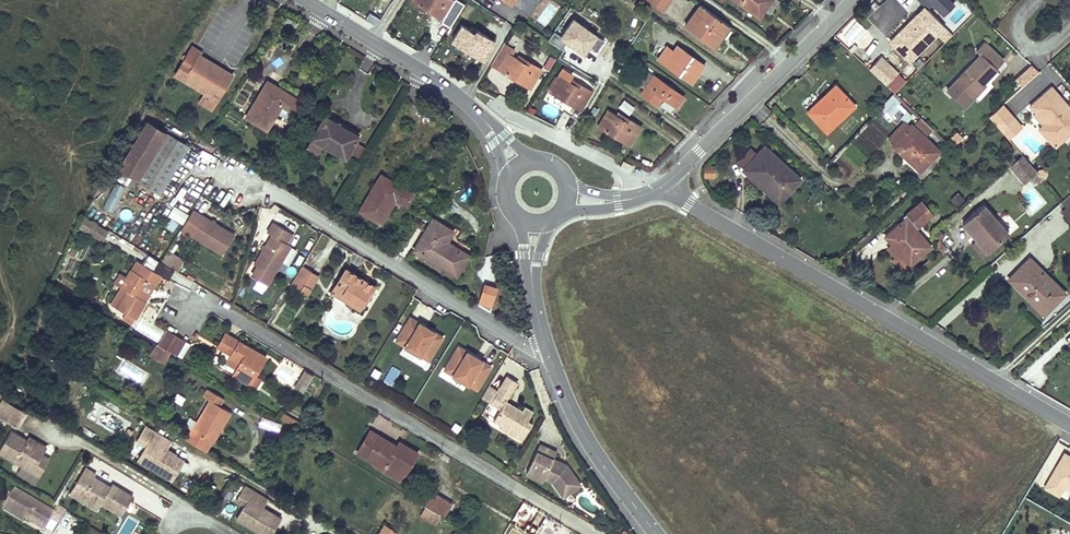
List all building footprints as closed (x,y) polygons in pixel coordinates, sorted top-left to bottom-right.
[(413,0),(444,19),(455,1),(453,0),(413,0)] [(528,0),(510,0),(512,1),(510,3),(521,10),(528,0)] [(539,0),(528,0),(521,10),(528,15),(539,0)] [(664,10),(671,0),(651,0),(664,10)] [(769,0),(735,0),(759,17),(764,11),(762,10),(769,0)] [(775,0),(769,0),(762,10),(764,11),(769,15),(778,2),(775,0)] [(925,7),(927,9),(933,3),(944,14),(954,4),(951,0),(918,0),(925,7)] [(726,23),(701,5),(686,25),(714,46),(722,36),(719,34),(726,23)] [(925,7),(917,15),(919,17),(893,44),(896,47),(904,55),(910,61),(918,53),(928,43),(945,27),(925,7)] [(919,17),(917,15),(891,42),(893,44),(919,17)] [(579,16),(575,22),(584,28),(588,23),(579,16)] [(584,28),(575,22),(573,21),(561,36),(589,56),(600,40),(584,28)] [(730,25),(726,23),(719,34),(722,36),(730,25)] [(474,33),(470,30),(461,25),(452,40),(483,59),(494,41),(477,30),(474,33)] [(929,47),(935,52),(943,42),(937,37),(929,47)] [(491,64),(500,69),(530,87),(542,70),(524,59),(522,63),(517,59),(511,56),(515,50),(505,43),(491,64)] [(974,98),(972,96),(984,83),(985,84),(999,70),(998,69),(1005,61),(986,43),(978,51),(982,55),(956,81),(948,91),(966,107),(974,98)] [(175,74),(205,92),(216,99),(231,75),(198,56),(200,52),(191,46),(175,74)] [(696,72),(702,63),(678,46),(674,52),(667,47),(659,59),(693,83),(699,75),(696,72)] [(899,73),(882,57),(871,69),(888,85),(899,73)] [(555,61),(551,58),(545,67),(550,69),(555,61)] [(705,66),(702,63),(696,72),(699,75),(705,66)] [(645,89),(643,93),(657,104),(663,96),(677,106),(683,97),(648,72),(639,84),(645,89)] [(573,84),(568,82),(559,76),(551,91),(581,110),(592,91),(575,81),(573,84)] [(267,82),(247,117),(267,129),(281,104),(292,110),(299,100),(267,82)] [(985,84),(984,83),(972,96),(974,98),(987,85),(985,84)] [(836,86),(829,93),(831,95),(810,114),(827,132),(855,106),(836,86)] [(1052,88),(1031,106),(1037,114),(1039,111),(1048,121),(1043,126),(1039,129),(1055,147),(1065,139),(1067,142),(1069,139),(1069,108),(1052,88)] [(216,99),(205,92),(200,101),(211,108),(216,99)] [(831,95),(829,93),(808,112),(810,114),(831,95)] [(629,114),(634,106),(623,98),(618,107),(629,114)] [(901,108),(896,103),(887,111),(893,116),(901,108)] [(1002,106),(989,118),(1002,132),(1015,120),(1002,106)] [(604,111),(598,107),(591,119),(597,122),(604,111)] [(621,119),(617,117),(608,111),(599,127),(630,145),(641,127),(624,116),(621,119)] [(1037,114),(1035,116),(1043,126),(1048,121),(1039,111),(1037,114)] [(919,116),(914,122),(928,134),(933,128),(919,116)] [(313,138),(307,147),(319,153),(324,144),(345,156),(358,135),(325,117),(313,137),(313,138)] [(1022,127),(1015,120),(1002,132),(1009,139),(1022,127)] [(159,192),(187,146),(166,133),(147,121),(118,168),(137,179),(159,192)] [(906,121),(889,138),(895,144),(912,126),(906,121)] [(901,152),(903,150),(924,168),(940,151),(913,125),(912,126),(895,144),(894,145),(901,152)] [(958,133),(954,136),(959,142),(963,138),(958,133)] [(959,142),(954,136),(951,140),(956,145),(959,142)] [(364,147),(357,143),(349,155),(356,159),(364,147)] [(751,177),(755,173),(783,199),(801,179),(765,147),(757,155),(744,169),(743,170),(751,177)] [(757,155),(751,149),(738,163),(744,169),(757,155)] [(924,168),(903,150),(901,152),(921,170),(924,168)] [(1011,166),(1018,160),(1012,155),(1006,160),(1011,166)] [(1018,160),(1011,166),(1026,182),(1033,177),(1039,183),(1044,179),(1044,178),(1038,172),(1024,155),(1018,160)] [(633,165),(623,160),(620,166),(630,171),(633,165)] [(714,168),(705,168),(705,178),(714,178),(714,168)] [(783,199),(755,173),(751,177),(780,203),(783,199)] [(382,175),(360,210),(381,222),(395,198),(406,204),(413,193),(382,175)] [(103,208),(115,211),(122,183),(111,180),(103,208)] [(959,192),(949,198),(955,207),(965,201),(959,192)] [(930,210),(922,201),(904,217),(906,220),(886,237),(892,245),(894,242),(913,264),(931,247),(917,230),(930,210)] [(827,207),(822,202),(816,208),(821,213),(827,207)] [(173,205),(167,215),(182,223),(187,212),(173,205)] [(970,231),(972,230),(990,250),(1009,234),(984,205),(963,223),(970,231)] [(190,213),(180,228),(222,253),(234,234),(192,208),(190,213)] [(930,210),(917,230),(934,215),(930,210)] [(83,219),(80,225),(100,237),(103,231),(83,219)] [(432,219),(415,248),(456,274),(467,254),(445,241),(451,230),(432,219)] [(267,285),(273,275),(291,246),(286,243),(292,234),(273,223),(267,232),(272,235),(254,264),(258,266),(252,276),(267,285)] [(946,235),(940,229),(935,234),(941,240),(946,235)] [(990,250),(972,230),(970,231),(977,239),(972,244),(983,257),(990,250)] [(913,264),(894,242),(892,245),(899,252),(899,253),(890,261),(901,274),(913,264)] [(942,242),(937,246),(943,252),(948,248),(942,242)] [(291,246),(282,262),(288,266),(298,250),(291,246)] [(161,261),(169,266),(176,254),(168,249),(161,261)] [(148,254),(144,262),(154,267),(157,259),(148,254)] [(1065,293),(1030,259),(1011,280),(1033,301),(1035,300),(1048,311),(1065,293)] [(152,271),(160,275),(168,280),(174,269),(169,266),(161,261),(159,260),(152,271)] [(136,261),(131,270),(136,273),(141,264),(136,261)] [(131,270),(120,288),(125,291),(116,307),(125,313),(134,318),(145,300),(139,296),(148,280),(154,284),(160,275),(152,271),(141,264),(136,273),(131,270)] [(311,271),(302,266),(290,285),(307,295),(311,288),(304,284),(311,271)] [(346,269),(334,286),(362,304),(372,288),(362,282),(363,280),(346,269)] [(318,276),(311,271),(304,284),(311,288),(318,276)] [(139,296),(145,300),(154,284),(148,280),(139,296)] [(363,280),(362,282),(372,288),(373,286),(363,280)] [(490,309),(498,287),(484,282),(476,304),(490,309)] [(362,304),(334,286),(332,291),(359,308),(362,304)] [(120,288),(111,304),(116,307),(125,291),(120,288)] [(134,318),(125,313),(122,317),(132,323),(134,318)] [(441,336),(408,317),(394,340),(427,360),(441,336)] [(167,329),(159,344),(160,345),(170,351),(181,357),(190,343),(167,329)] [(265,357),(225,334),(218,346),(232,354),(242,360),(237,368),(233,374),(250,384),(254,375),(265,357)] [(170,351),(160,345),(155,354),(164,360),(170,351)] [(490,365),(457,346),(443,369),(476,389),(490,365)] [(232,354),(227,362),(237,368),(242,360),(232,354)] [(301,391),(312,374),(304,369),(293,386),(301,391)] [(254,375),(250,384),(255,388),(260,379),(254,375)] [(521,411),(506,401),(517,382),(507,376),(498,390),(490,403),(500,409),(493,421),(500,425),(499,428),(521,441),(531,423),(527,421),(533,412),(524,406),(521,411)] [(498,390),(489,385),(481,398),(490,403),(498,390)] [(208,401),(194,423),(216,436),(229,413),(218,405),(222,399),(206,389),(202,396),(208,401)] [(26,411),(4,397),(0,404),(0,414),(18,424),(26,411)] [(188,428),(183,437),(206,451),(211,442),(212,443),(216,436),(194,423),(191,429),(188,428)] [(171,439),(146,425),(136,440),(146,446),(138,459),(173,480),(180,468),(173,463),(172,461),(176,455),(166,448),(171,440),(171,439)] [(12,429),(0,449),(0,450),(33,470),(43,453),(48,446),(31,436),(28,439),(12,429)] [(397,447),(370,431),(358,451),(376,462),(374,465),(400,481),(405,473),(417,453),(400,443),(397,447)] [(556,451),(540,444),(527,471),(543,478),(544,476),(554,481),(560,488),(565,484),(569,491),(580,483),(566,464),(552,458),(556,451)] [(1062,450),(1046,481),(1036,475),(1032,482),(1069,502),(1069,500),(1069,454),(1062,450)] [(43,453),(33,470),(40,474),(50,458),(43,453)] [(180,468),(185,460),(176,455),(172,461),(173,463),(180,468)] [(96,474),(85,468),(70,493),(85,502),(89,496),(101,503),(101,502),(121,514),(133,496),(112,483),(110,487),(109,489),(103,485),(104,484),(94,477),(96,474)] [(246,484),(237,499),(245,504),(237,518),(265,533),(272,533),(277,525),(272,522),(271,519),(275,513),(263,506),(269,497),(246,484)] [(565,484),(560,488),(564,494),(569,491),(565,484)] [(67,511),(58,505),(54,512),(15,489),(3,509),(20,518),(21,516),(45,530),(51,519),(59,524),(67,511)] [(431,490),(423,504),(424,505),(432,510),(441,495),(431,490)] [(441,495),(432,510),(440,515),(442,516),(451,501),(441,495)] [(89,496),(85,502),(97,509),(101,503),(89,496)] [(432,510),(424,505),(420,513),(435,523),(440,515),(432,510)] [(271,519),(272,522),(277,525),(282,517),(275,513),(271,519)]
